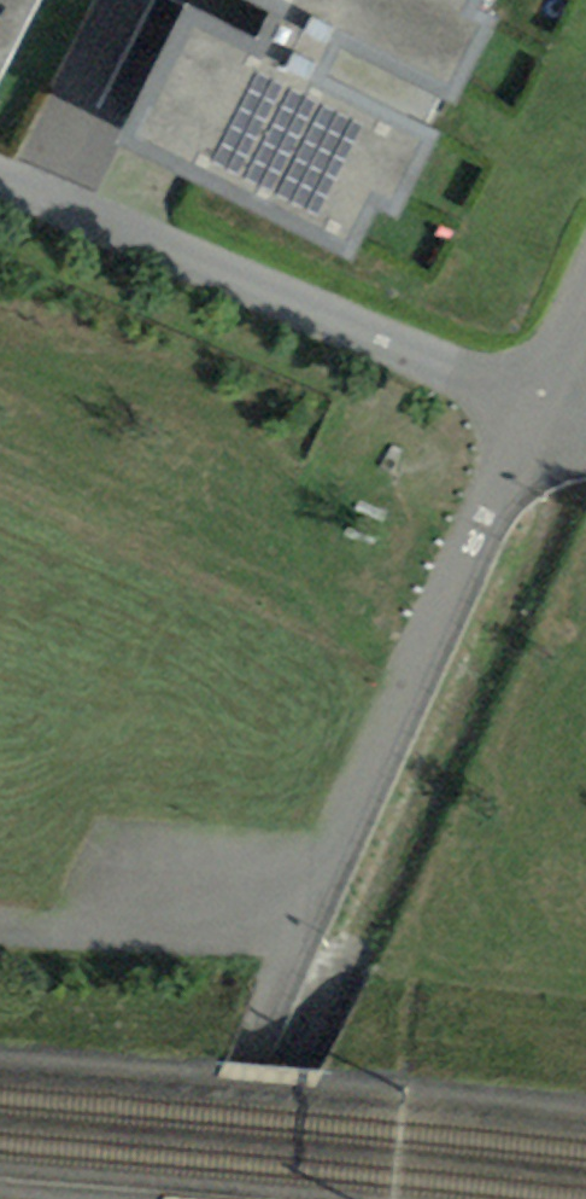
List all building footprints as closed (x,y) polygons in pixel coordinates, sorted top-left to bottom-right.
[(31,0),(0,0),(0,62),(31,0)] [(123,129),(353,246),(381,191),(397,199),(495,7),(481,0),(188,0),(123,129)]
